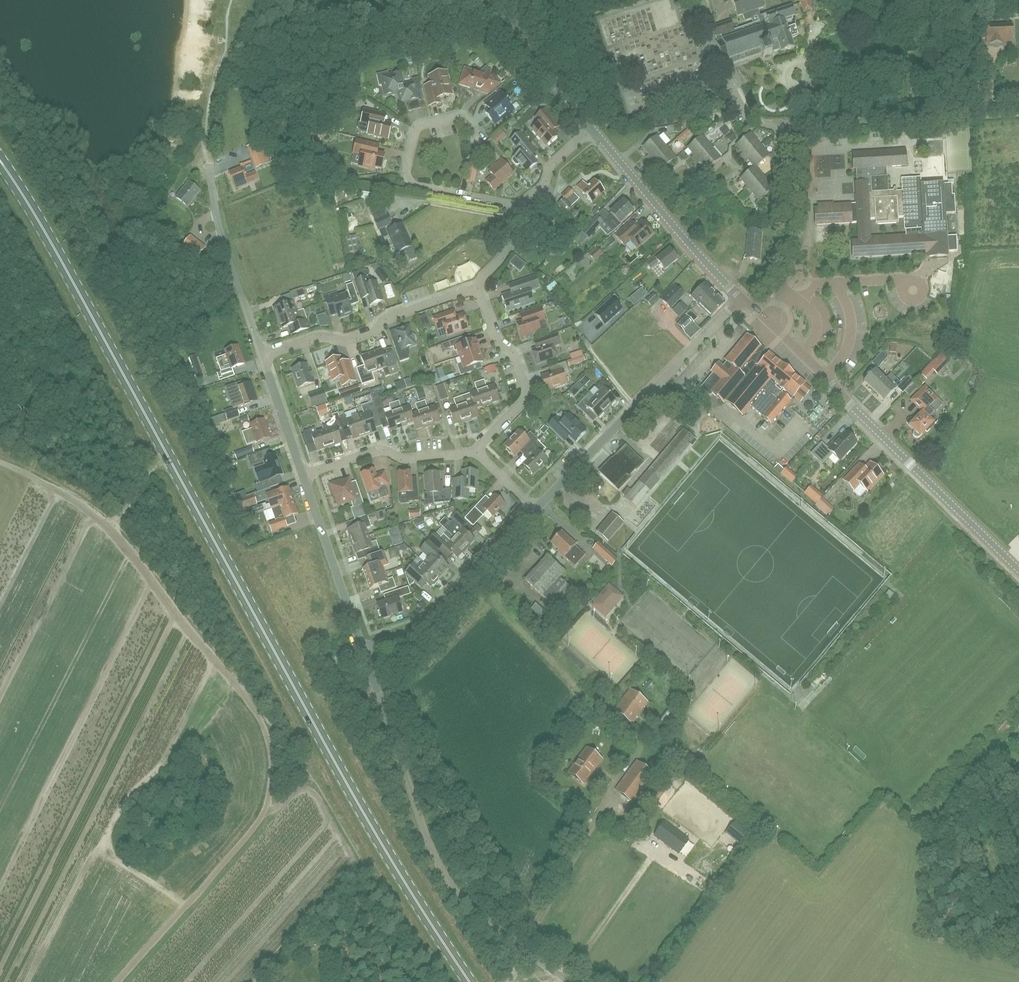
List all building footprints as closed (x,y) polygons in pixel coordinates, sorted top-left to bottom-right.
[(798,36),(795,27),(788,29),(786,23),(793,20),(792,18),(795,16),(792,7),(761,18),(758,10),(764,8),(762,0),(732,0),(738,17),(743,15),(745,22),(752,19),(754,24),(752,25),(763,55),(763,57),(772,55),(772,54),(781,51),(781,53),(795,48),(791,39),(798,36)] [(809,0),(802,0),(800,1),(804,14),(813,10),(809,0)] [(763,55),(752,25),(734,31),(731,22),(713,28),(715,38),(716,38),(718,42),(717,43),(724,62),(729,60),(731,66),(763,55)] [(986,26),(987,44),(1014,43),(1013,25),(986,26)] [(500,83),(493,74),(487,67),(478,74),(466,70),(462,84),(489,93),(500,83)] [(509,78),(516,72),(512,67),(505,73),(509,78)] [(418,89),(422,88),(419,78),(413,79),(414,83),(404,85),(401,72),(390,75),(389,72),(377,75),(380,86),(383,86),(386,97),(399,94),(401,105),(421,100),(418,89)] [(439,99),(453,95),(447,72),(430,76),(432,85),(425,87),(430,107),(440,104),(439,99)] [(506,102),(508,101),(501,93),(486,105),(490,110),(486,113),(496,125),(506,116),(507,117),(514,111),(506,102)] [(387,115),(365,110),(362,123),(370,126),(368,134),(389,139),(392,125),(385,123),(387,115)] [(558,137),(553,131),(559,127),(545,111),(536,118),(540,124),(533,130),(547,146),(558,137)] [(687,123),(667,124),(667,132),(687,131),(687,123)] [(493,138),(499,146),(510,137),(503,129),(493,138)] [(690,130),(672,145),(676,150),(695,136),(690,130)] [(537,153),(520,133),(511,141),(521,152),(515,157),(515,158),(513,159),(513,161),(516,165),(519,166),(520,164),(527,173),(538,164),(532,157),(537,153)] [(743,160),(760,145),(751,134),(736,146),(743,154),(740,156),(743,160)] [(650,162),(667,147),(658,136),(643,148),(650,156),(647,158),(650,162)] [(695,162),(712,148),(702,136),(688,148),(695,156),(692,159),(695,162)] [(352,164),(375,170),(375,168),(382,169),(385,155),(378,154),(380,146),(357,141),(352,164)] [(261,142),(247,148),(250,155),(256,169),(270,163),(264,149),(261,142)] [(754,168),(755,168),(769,156),(760,145),(743,160),(745,163),(748,160),(754,168)] [(676,159),(667,147),(650,162),(652,165),(655,162),(662,170),(676,159)] [(721,159),(712,148),(695,162),(697,165),(700,163),(707,171),(721,159)] [(490,160),(492,159),(496,156),(491,150),(485,154),(490,160)] [(904,218),(903,191),(898,192),(897,190),(897,189),(896,188),(895,188),(895,189),(894,189),(894,190),(894,191),(889,191),(889,177),(888,177),(887,167),(907,166),(907,151),(853,154),(854,169),(857,168),(858,183),(856,183),(858,204),(834,206),(833,203),(819,204),(819,209),(815,209),(816,225),(859,223),(860,242),(853,242),(854,258),(925,254),(925,251),(929,251),(929,257),(948,256),(948,252),(958,252),(957,237),(947,237),(917,238),(917,236),(907,236),(871,238),(870,220),(876,219),(876,224),(899,223),(899,218),(904,218)] [(469,161),(467,171),(476,172),(478,162),(469,161)] [(506,179),(513,174),(502,161),(490,171),(494,176),(487,181),(495,190),(507,180),(506,179)] [(236,189),(258,180),(255,172),(245,176),(241,168),(229,173),(236,189)] [(747,193),(764,178),(755,168),(754,168),(741,179),(747,187),(744,190),(747,193)] [(774,190),(764,178),(747,193),(750,196),(753,193),(759,201),(774,190)] [(906,230),(907,236),(917,236),(917,238),(947,237),(946,214),(956,214),(955,195),(953,196),(952,184),(944,185),(944,184),(922,185),(921,178),(902,179),(902,189),(903,189),(903,191),(904,218),(905,230),(906,230)] [(592,203),(604,191),(595,181),(587,187),(583,183),(577,187),(592,203)] [(187,206),(200,192),(189,183),(177,198),(187,206)] [(563,196),(565,198),(559,204),(567,213),(573,207),(567,201),(575,194),(570,189),(563,196)] [(608,225),(615,231),(622,224),(620,223),(633,212),(624,202),(611,214),(605,219),(609,223),(608,225)] [(372,215),(379,230),(392,225),(385,209),(372,215)] [(603,223),(597,217),(582,232),(589,238),(603,223)] [(637,249),(653,234),(643,222),(637,227),(632,222),(616,237),(625,246),(630,241),(637,249)] [(418,258),(402,224),(387,231),(397,253),(404,250),(409,262),(418,258)] [(725,234),(733,233),(733,224),(724,225),(725,234)] [(760,261),(762,232),(748,231),(745,259),(760,261)] [(351,258),(361,255),(357,236),(346,238),(351,258)] [(197,257),(205,248),(191,237),(183,246),(197,257)] [(603,254),(598,249),(591,256),(596,261),(603,254)] [(665,270),(678,260),(677,258),(678,258),(675,254),(674,254),(670,250),(663,255),(662,254),(648,265),(651,269),(659,262),(665,270)] [(746,263),(729,256),(725,265),(741,273),(746,263)] [(371,306),(383,302),(377,283),(369,285),(366,277),(369,276),(370,274),(369,272),(367,271),(364,271),(364,270),(353,274),(362,300),(368,298),(371,306)] [(534,302),(530,291),(540,287),(536,277),(509,286),(512,293),(503,296),(508,311),(534,302)] [(710,302),(718,295),(717,295),(706,284),(692,298),(698,304),(703,299),(705,301),(707,299),(710,302)] [(685,294),(677,286),(662,300),(671,308),(685,294)] [(352,304),(349,305),(346,295),(338,298),(337,293),(325,297),(332,317),(338,314),(340,319),(352,315),(351,310),(360,306),(354,287),(347,289),(352,304)] [(304,290),(291,295),(293,301),(306,296),(304,290)] [(658,299),(654,294),(646,301),(651,306),(658,299)] [(726,303),(718,295),(710,302),(707,299),(705,301),(703,299),(698,304),(711,318),(726,303)] [(612,299),(596,314),(605,324),(622,309),(612,299)] [(680,318),(691,310),(686,302),(675,310),(680,318)] [(278,320),(297,313),(293,303),(274,309),(278,320)] [(547,328),(541,308),(520,315),(522,322),(517,324),(522,337),(547,328)] [(304,311),(297,313),(278,320),(281,330),(289,328),(292,336),(311,330),(304,311)] [(445,327),(448,336),(468,329),(463,315),(456,318),(454,311),(434,318),(438,329),(445,327)] [(329,314),(320,316),(322,328),(331,326),(329,314)] [(685,333),(694,324),(687,316),(677,325),(685,333)] [(410,327),(398,331),(400,335),(398,338),(393,340),(401,363),(410,360),(410,349),(417,346),(415,342),(416,339),(415,337),(413,336),(410,328),(410,327)] [(552,347),(560,344),(557,335),(544,339),(546,346),(533,351),(537,364),(556,358),(552,347)] [(808,389),(804,385),(805,384),(769,354),(768,356),(764,352),(765,350),(747,335),(725,362),(727,363),(723,367),(720,364),(713,373),(714,374),(701,389),(711,397),(713,394),(724,403),(726,401),(739,412),(744,407),(744,408),(748,404),(771,424),(791,401),(783,394),(784,393),(786,395),(788,392),(794,397),(795,395),(799,399),(802,399),(808,391),(808,389)] [(460,357),(480,351),(476,339),(463,343),(461,338),(442,344),(444,350),(457,346),(460,357)] [(585,343),(590,349),(594,345),(589,339),(585,343)] [(222,373),(245,365),(238,347),(226,352),(227,356),(217,360),(222,373)] [(382,350),(372,354),(378,372),(384,370),(386,378),(399,373),(393,357),(394,359),(386,362),(382,350)] [(480,351),(460,357),(463,363),(457,365),(461,376),(475,371),(474,365),(483,362),(480,351)] [(877,369),(888,358),(882,353),(872,363),(877,369)] [(942,353),(929,367),(933,372),(947,358),(942,353)] [(378,372),(372,354),(362,357),(366,369),(358,372),(357,370),(358,370),(357,369),(363,386),(376,381),(373,374),(378,372)] [(569,366),(585,361),(584,356),(567,361),(569,366)] [(341,358),(327,363),(333,382),(341,379),(344,387),(356,382),(350,362),(343,365),(341,358)] [(563,374),(569,372),(566,362),(556,365),(558,371),(542,377),(546,390),(566,383),(563,374)] [(198,379),(203,377),(198,364),(193,365),(198,379)] [(293,370),(300,388),(315,383),(312,376),(311,376),(307,365),(293,370)] [(497,366),(487,369),(489,374),(499,371),(497,366)] [(874,392),(886,380),(876,371),(865,382),(874,392)] [(903,394),(905,392),(913,384),(914,383),(908,377),(897,388),(903,394)] [(599,392),(594,397),(607,410),(616,400),(610,394),(614,389),(603,379),(595,387),(599,392)] [(484,380),(479,382),(487,405),(499,401),(494,386),(487,388),(484,380)] [(896,390),(886,380),(874,392),(884,402),(896,390)] [(236,407),(236,408),(238,408),(257,401),(251,384),(246,386),(245,382),(237,385),(237,384),(225,388),(233,408),(236,407)] [(487,405),(479,382),(474,384),(477,391),(470,394),(473,402),(476,409),(487,405)] [(913,384),(905,392),(909,396),(917,388),(913,384)] [(445,385),(436,388),(441,402),(449,400),(445,385)] [(341,399),(357,394),(355,387),(339,393),(341,399)] [(915,421),(914,420),(913,419),(911,418),(910,419),(909,419),(908,420),(907,421),(907,422),(907,423),(907,424),(908,425),(914,432),(914,433),(913,434),(913,435),(914,436),(915,437),(916,438),(917,438),(918,438),(919,438),(920,437),(928,430),(930,431),(937,423),(931,417),(936,411),(943,404),(925,387),(911,402),(923,413),(915,421)] [(310,396),(313,408),(327,403),(323,392),(310,396)] [(476,409),(473,402),(466,404),(464,396),(459,398),(466,421),(478,416),(476,409)] [(607,410),(594,397),(589,402),(585,398),(577,406),(587,417),(591,412),(598,419),(607,410)] [(466,421),(459,398),(454,399),(456,407),(449,410),(454,425),(466,421)] [(358,416),(365,435),(376,431),(372,419),(379,417),(374,402),(361,406),(364,414),(358,416)] [(414,423),(412,415),(409,408),(402,410),(399,402),(394,404),(402,427),(414,423)] [(436,407),(428,410),(426,402),(421,404),(429,427),(441,422),(436,407)] [(893,409),(897,414),(906,407),(902,402),(893,409)] [(398,429),(402,427),(394,404),(389,405),(392,414),(386,416),(383,408),(377,410),(381,422),(387,419),(391,431),(392,431),(392,432),(398,430),(398,429)] [(412,415),(414,423),(417,431),(429,427),(421,404),(416,405),(418,413),(412,415)] [(233,409),(224,412),(228,421),(239,417),(236,408),(233,409)] [(729,417),(730,412),(710,409),(709,414),(729,417)] [(345,433),(343,429),(349,427),(347,420),(345,415),(339,417),(338,413),(332,415),(333,419),(328,421),(330,428),(323,431),(329,448),(342,443),(339,435),(345,433)] [(567,443),(572,438),(576,442),(586,431),(569,415),(562,423),(556,418),(549,425),(567,443)] [(347,420),(349,427),(353,439),(365,435),(358,416),(347,420)] [(246,446),(270,438),(264,420),(254,424),(255,428),(241,433),(246,446)] [(329,448),(323,431),(317,433),(315,428),(304,432),(308,446),(314,444),(317,452),(329,448)] [(769,439),(770,433),(753,429),(751,435),(769,439)] [(636,508),(650,493),(695,440),(684,430),(625,498),(636,508)] [(528,450),(538,441),(530,433),(526,438),(519,432),(505,447),(515,456),(524,447),(528,450)] [(840,462),(857,443),(846,433),(842,437),(840,436),(832,444),(834,447),(830,452),(822,444),(812,455),(823,465),(832,455),(840,462)] [(538,441),(528,450),(533,455),(523,465),(533,475),(548,460),(547,459),(549,458),(544,453),(543,455),(541,454),(546,449),(538,441)] [(630,478),(628,477),(635,470),(636,470),(643,463),(626,446),(619,453),(620,455),(617,457),(616,456),(612,460),(612,459),(599,472),(618,490),(630,478)] [(237,459),(254,453),(252,447),(235,453),(237,459)] [(251,466),(266,460),(273,458),(270,449),(248,456),(251,466)] [(259,483),(283,475),(277,457),(273,458),(266,460),(268,465),(254,470),(259,483)] [(845,481),(854,490),(855,491),(854,492),(859,497),(861,497),(867,491),(868,491),(883,475),(871,464),(866,469),(861,465),(845,481)] [(784,477),(790,471),(786,468),(781,474),(784,477)] [(375,475),(374,470),(371,471),(369,469),(365,471),(365,473),(362,474),(369,493),(376,490),(379,499),(389,496),(386,487),(389,486),(384,473),(375,475)] [(408,502),(419,501),(418,489),(412,490),(410,472),(407,472),(406,471),(402,471),(401,473),(398,473),(400,493),(408,492),(408,502)] [(454,479),(454,484),(453,499),(468,500),(468,489),(477,490),(477,472),(463,471),(462,479),(454,479)] [(451,502),(451,489),(443,490),(442,486),(440,486),(439,473),(425,474),(427,494),(433,493),(434,504),(451,502)] [(353,508),(364,504),(359,490),(353,492),(349,480),(338,483),(337,482),(330,484),(334,497),(335,496),(339,505),(351,501),(353,508)] [(599,492),(604,486),(600,482),(595,489),(599,492)] [(288,488),(267,496),(271,510),(293,502),(288,488)] [(818,492),(812,500),(817,504),(823,497),(818,492)] [(474,527),(483,516),(487,512),(493,517),(504,504),(495,495),(483,508),(479,504),(465,519),(474,527)] [(248,508),(257,504),(254,496),(240,501),(243,509),(248,508)] [(816,505),(827,516),(834,508),(823,498),(816,505)] [(293,502),(271,510),(272,510),(276,522),(269,524),(272,532),(287,527),(285,519),(298,515),(293,502)] [(446,532),(466,550),(475,540),(464,530),(468,525),(456,514),(452,519),(455,522),(446,532)] [(608,542),(624,523),(613,514),(597,533),(608,542)] [(351,542),(368,536),(366,529),(372,527),(368,515),(354,520),(356,527),(347,530),(351,542)] [(289,521),(292,527),(299,524),(297,518),(289,521)] [(440,551),(448,559),(452,554),(458,559),(466,550),(446,532),(439,540),(434,536),(429,542),(440,551)] [(585,556),(575,547),(561,534),(552,543),(560,551),(558,552),(564,558),(575,567),(585,556)] [(368,536),(351,542),(356,554),(364,551),(367,558),(380,553),(376,541),(371,543),(368,536)] [(395,547),(404,544),(402,539),(393,542),(395,547)] [(449,568),(443,563),(448,559),(440,551),(429,542),(421,550),(430,558),(425,563),(440,578),(449,568)] [(611,567),(617,560),(598,543),(593,549),(611,567)] [(367,558),(370,568),(364,570),(367,580),(386,573),(384,566),(389,565),(385,552),(367,558)] [(525,581),(543,597),(556,609),(573,591),(560,579),(565,573),(548,557),(525,581)] [(440,578),(425,563),(423,561),(418,567),(414,563),(405,572),(415,582),(422,588),(427,584),(431,587),(432,586),(435,586),(439,582),(438,579),(440,578)] [(410,587),(415,582),(405,572),(405,573),(409,586),(410,587)] [(386,573),(367,580),(370,590),(379,587),(381,593),(396,588),(393,579),(388,580),(386,573)] [(588,601),(592,606),(605,617),(623,598),(605,582),(588,601)] [(398,599),(411,595),(409,587),(384,596),(386,602),(378,605),(383,620),(403,613),(398,599)] [(532,610),(542,619),(546,614),(536,605),(532,610)] [(633,724),(648,703),(630,691),(615,711),(633,724)] [(584,784),(601,761),(587,750),(570,773),(584,784)] [(633,803),(653,776),(637,764),(617,791),(633,803)] [(681,792),(689,785),(686,782),(678,789),(681,792)] [(748,832),(736,822),(728,831),(741,841),(748,832)] [(689,841),(664,823),(655,836),(679,854),(689,841)]
